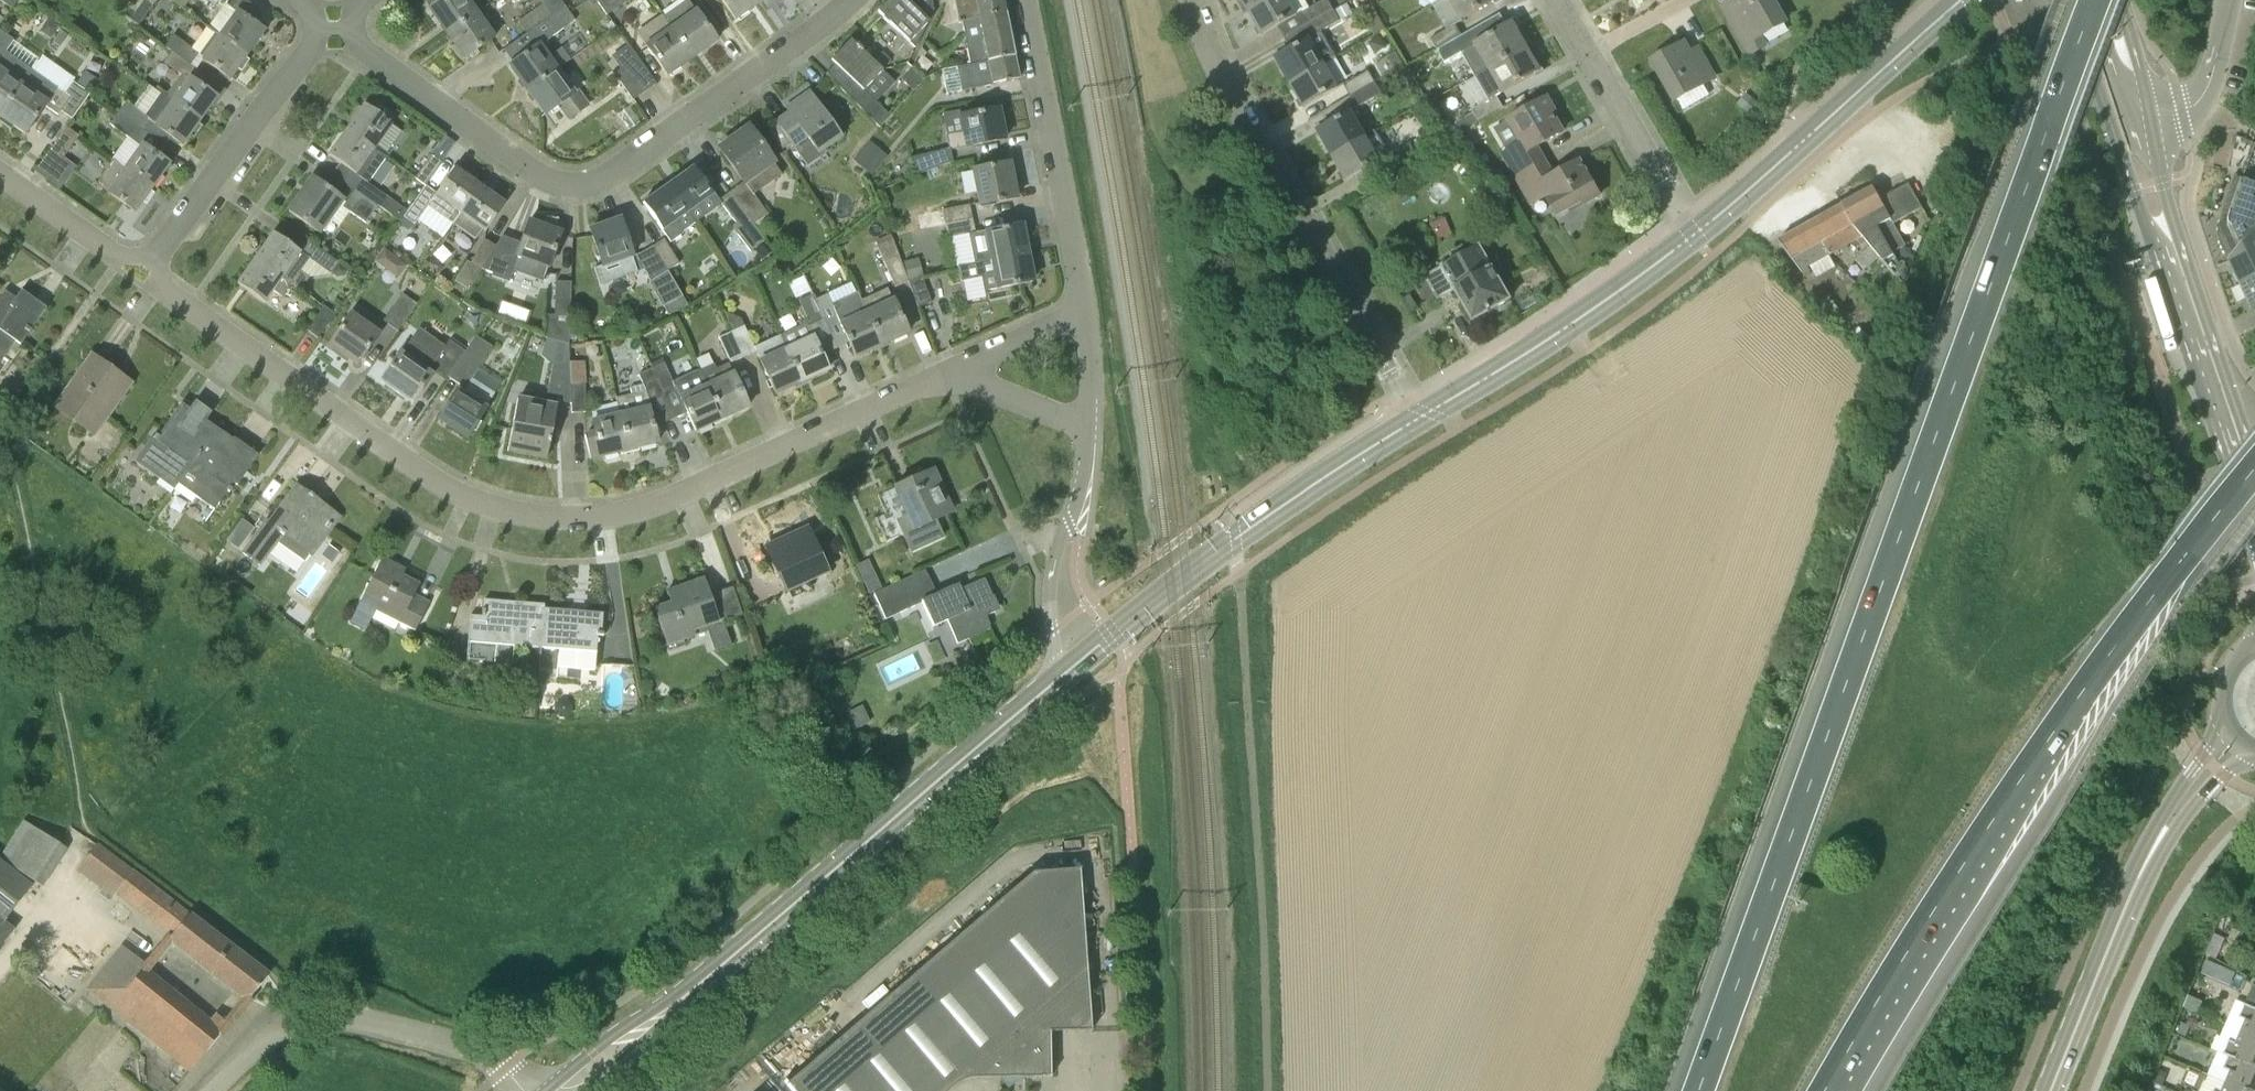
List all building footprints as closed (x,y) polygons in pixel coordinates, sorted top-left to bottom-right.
[(10,8),(16,0),(0,0),(0,1),(10,8)] [(155,2),(153,0),(139,0),(134,7),(128,3),(120,16),(136,30),(155,2)] [(264,31),(252,22),(259,10),(245,0),(233,0),(212,30),(247,55),(264,31)] [(448,35),(477,14),(468,0),(442,0),(429,9),(448,35)] [(565,7),(560,0),(541,0),(544,3),(552,16),(565,7)] [(625,3),(623,0),(596,0),(607,16),(625,3)] [(716,41),(689,0),(687,0),(663,17),(692,58),(716,41)] [(760,2),(758,0),(721,0),(735,20),(760,2)] [(931,0),(888,0),(877,12),(881,16),(883,17),(882,18),(888,23),(889,22),(915,48),(915,47),(933,11),(931,0)] [(963,31),(964,30),(980,27),(979,19),(1004,14),(1001,0),(953,0),(958,23),(961,23),(963,31)] [(1268,0),(1242,0),(1248,11),(1268,0)] [(1297,15),(1288,0),(1268,0),(1248,11),(1263,35),(1297,15)] [(1334,12),(1326,0),(1325,0),(1302,13),(1309,24),(1334,12)] [(1497,0),(1448,0),(1460,21),(1497,0)] [(1767,46),(1762,38),(1786,25),(1771,0),(1736,0),(1735,0),(1741,11),(1729,17),(1752,55),(1767,46)] [(526,34),(552,16),(544,3),(518,22),(526,34)] [(549,57),(541,44),(548,39),(547,37),(573,18),(565,7),(552,16),(526,34),(535,47),(510,66),(528,91),(558,69),(570,60),(561,49),(549,57)] [(1290,83),(1324,63),(1335,57),(1321,32),(1340,21),(1334,12),(1309,24),(1285,38),(1292,50),(1276,58),(1290,83)] [(465,59),(494,38),(477,14),(448,35),(465,59)] [(969,65),(1012,56),(1004,14),(979,19),(980,27),(964,30),(964,35),(969,65)] [(692,58),(663,17),(661,15),(637,32),(666,76),(692,58)] [(1476,76),(1527,47),(1513,23),(1474,45),(1469,48),(1462,51),(1476,76)] [(1437,50),(1463,36),(1456,24),(1430,39),(1437,50)] [(247,55),(212,30),(196,52),(173,36),(166,46),(192,64),(198,56),(203,59),(230,80),(247,55)] [(14,40),(0,31),(0,59),(6,51),(14,40)] [(1462,51),(1469,48),(1463,36),(1437,50),(1444,61),(1462,51)] [(863,90),(881,71),(854,44),(850,40),(834,56),(839,61),(826,74),(879,128),(890,116),(875,101),(863,90)] [(1691,51),(1687,42),(1652,62),(1675,101),(1714,79),(1696,48),(1691,51)] [(182,78),(192,64),(166,46),(157,59),(182,78)] [(1496,96),(1541,71),(1527,47),(1476,76),(1490,100),(1496,96)] [(32,70),(6,51),(0,59),(0,116),(32,70)] [(36,68),(63,92),(73,80),(47,56),(36,68)] [(946,94),(1017,80),(1012,56),(969,65),(941,70),(946,94)] [(1305,108),(1338,88),(1324,63),(1290,83),(1305,108)] [(630,102),(654,86),(640,66),(616,82),(630,102)] [(576,93),(558,69),(528,91),(545,115),(555,108),(565,123),(588,107),(577,92),(576,93)] [(912,89),(922,78),(911,69),(901,80),(912,89)] [(32,70),(0,116),(25,134),(44,106),(58,115),(61,112),(72,119),(90,93),(73,82),(64,94),(32,70)] [(1350,97),(1375,83),(1369,72),(1344,85),(1350,97)] [(199,121),(217,97),(189,77),(171,101),(199,121)] [(1357,108),(1381,94),(1375,83),(1350,97),(1357,108)] [(199,121),(171,101),(152,87),(135,109),(126,102),(118,113),(144,132),(150,123),(182,146),(199,121)] [(817,156),(841,139),(808,92),(786,109),(789,113),(776,123),(794,148),(806,140),(817,156)] [(1744,113),(1754,101),(1746,94),(1736,106),(1744,113)] [(1504,108),(1496,96),(1490,100),(1471,110),(1478,121),(1504,108)] [(1514,179),(1547,160),(1538,147),(1562,133),(1551,114),(1554,112),(1546,99),(1506,121),(1519,144),(1500,154),(1514,179)] [(373,150),(392,124),(364,104),(346,130),(373,150)] [(948,148),(944,149),(945,152),(948,152),(950,162),(956,161),(954,150),(964,148),(964,149),(1003,141),(997,108),(958,116),(961,134),(946,136),(948,148)] [(1366,136),(1352,112),(1318,131),(1332,156),(1376,131),(1366,136)] [(132,148),(135,144),(144,132),(118,113),(106,129),(132,148)] [(61,160),(78,136),(66,127),(49,151),(61,160)] [(720,149),(743,182),(745,185),(746,185),(774,164),(748,128),(720,149)] [(384,158),(373,150),(346,130),(328,155),(355,175),(362,179),(367,183),(384,158)] [(1389,155),(1376,131),(1332,156),(1346,180),(1385,158),(1391,169),(1416,154),(1410,143),(1389,155)] [(2226,164),(2247,172),(2254,151),(2254,139),(2238,132),(2226,164)] [(869,141),(853,160),(870,175),(887,156),(869,141)] [(152,188),(169,164),(141,144),(123,168),(152,188)] [(945,152),(944,149),(910,159),(916,175),(947,163),(950,162),(948,152),(945,152)] [(426,185),(442,162),(431,155),(415,178),(426,185)] [(1555,175),(1547,160),(1514,179),(1530,207),(1548,198),(1557,216),(1581,201),(1583,205),(1599,197),(1578,161),(1555,175)] [(135,212),(152,188),(123,168),(112,161),(97,183),(108,191),(107,192),(135,212)] [(979,206),(1016,199),(1009,163),(972,170),(979,206)] [(687,213),(713,195),(693,167),(667,185),(687,213)] [(460,215),(480,186),(454,168),(436,192),(426,185),(407,211),(403,217),(414,225),(427,206),(452,224),(459,214),(460,215)] [(344,201),(312,178),(308,184),(312,187),(305,195),(302,193),(289,211),(322,236),(331,222),(330,221),(344,201)] [(377,207),(381,209),(388,198),(367,183),(362,179),(354,190),(353,191),(377,207)] [(2242,180),(2231,217),(2229,223),(2231,230),(2242,248),(2254,233),(2254,184),(2242,180)] [(743,182),(729,192),(753,224),(767,214),(746,185),(745,185),(743,182)] [(670,242),(683,233),(675,222),(687,213),(667,185),(642,203),(670,242)] [(1923,209),(1909,185),(1881,201),(1874,189),(1843,206),(1863,241),(1877,258),(1879,257),(1895,275),(1902,268),(1894,255),(1907,248),(1894,225),(1923,209)] [(485,232),(505,204),(480,186),(460,215),(453,225),(473,240),(481,229),(485,232)] [(365,223),(377,207),(353,191),(342,207),(365,223)] [(751,251),(766,240),(753,224),(729,192),(718,201),(740,228),(736,232),(751,251)] [(924,228),(944,224),(972,218),(969,205),(922,214),(924,228)] [(1863,241),(1843,206),(1842,206),(1811,223),(1831,255),(1858,240),(1865,251),(1855,261),(1864,271),(1877,258),(1863,241)] [(947,238),(975,232),(972,218),(944,224),(947,238)] [(607,279),(637,269),(633,256),(620,219),(590,230),(607,279)] [(1430,245),(1451,237),(1445,219),(1424,228),(1430,245)] [(560,233),(526,223),(519,245),(501,238),(481,272),(504,283),(508,273),(541,285),(560,233)] [(1804,278),(1805,277),(1810,274),(1807,269),(1831,255),(1811,223),(1779,242),(1804,276),(1803,277),(1804,278)] [(975,264),(991,260),(1027,253),(1021,224),(969,236),(975,264)] [(300,252),(273,233),(255,259),(291,284),(300,290),(309,278),(300,271),(309,258),(331,273),(338,262),(308,241),(300,252)] [(2254,279),(2254,233),(2242,248),(2229,261),(2241,287),(2254,279)] [(895,287),(908,281),(892,238),(875,245),(895,287)] [(469,290),(495,246),(484,240),(470,263),(466,261),(455,281),(469,290)] [(667,271),(679,264),(664,240),(652,246),(667,271)] [(1510,300),(1478,245),(1425,276),(1437,299),(1455,289),(1473,321),(1510,300)] [(667,271),(652,246),(636,257),(650,282),(647,284),(665,316),(685,305),(667,271)] [(377,264),(402,277),(409,264),(384,250),(377,264)] [(1032,281),(1027,253),(991,260),(975,264),(956,268),(959,284),(981,279),(984,291),(1032,281)] [(908,280),(922,276),(917,258),(904,261),(908,280)] [(282,297),(291,284),(255,259),(237,284),(264,304),(273,291),(282,297)] [(917,308),(931,303),(921,278),(908,281),(917,308)] [(2241,287),(2251,309),(2254,307),(2254,279),(2241,287)] [(568,344),(571,282),(555,282),(554,315),(547,315),(546,338),(556,341),(568,344)] [(881,345),(908,333),(887,288),(861,301),(866,310),(866,311),(881,345)] [(21,290),(13,302),(2,294),(0,297),(0,362),(4,356),(9,360),(46,308),(21,290)] [(882,346),(881,345),(866,311),(861,301),(857,292),(831,304),(827,294),(814,301),(823,322),(835,349),(847,344),(853,359),(882,346)] [(397,331),(416,304),(402,294),(383,321),(397,331)] [(800,328),(781,337),(801,382),(803,381),(827,369),(808,328),(810,328),(823,322),(814,301),(811,296),(799,302),(807,321),(799,325),(800,328)] [(500,316),(526,325),(530,315),(504,305),(500,316)] [(318,339),(335,315),(324,308),(307,331),(318,339)] [(357,364),(379,332),(352,313),(329,344),(357,364)] [(742,357),(755,351),(743,326),(731,332),(742,357)] [(730,363),(742,357),(731,332),(718,338),(730,363)] [(775,394),(801,382),(781,337),(780,334),(767,341),(769,345),(773,354),(759,360),(775,394)] [(435,360),(409,341),(381,380),(412,402),(433,372),(444,380),(447,377),(448,378),(476,337),(475,337),(465,352),(449,340),(435,360)] [(467,437),(494,394),(471,379),(491,347),(476,337),(448,378),(461,386),(439,419),(467,437)] [(570,385),(569,362),(568,344),(556,341),(546,398),(538,397),(538,401),(518,397),(507,451),(546,458),(557,401),(571,404),(570,385)] [(93,437),(126,390),(112,380),(117,374),(91,356),(53,409),(93,437)] [(569,362),(570,385),(588,384),(587,361),(569,362)] [(672,383),(663,363),(651,369),(662,393),(674,387),(678,396),(679,396),(695,430),(721,418),(699,371),(672,383)] [(732,373),(720,379),(716,369),(714,364),(699,371),(721,418),(747,406),(732,373)] [(646,406),(645,402),(651,400),(650,398),(662,393),(651,369),(638,375),(645,391),(616,398),(629,449),(657,442),(648,406),(646,406)] [(590,459),(629,449),(616,398),(619,413),(590,420),(593,432),(584,434),(590,459)] [(180,486),(215,435),(199,422),(201,419),(180,404),(142,459),(158,470),(164,461),(183,475),(177,483),(180,486)] [(229,446),(215,435),(180,486),(214,510),(227,491),(229,493),(232,489),(229,487),(251,456),(231,442),(229,446)] [(909,555),(943,540),(933,520),(953,511),(934,469),(893,488),(906,516),(893,522),(909,555)] [(303,562),(336,517),(310,498),(312,495),(295,483),(295,484),(296,484),(269,520),(266,518),(240,552),(260,567),(277,544),(303,562)] [(791,599),(811,590),(808,583),(828,574),(806,527),(765,546),(787,593),(788,593),(791,599)] [(412,636),(430,602),(414,595),(419,584),(402,576),(405,570),(382,558),(349,623),(365,632),(375,611),(409,628),(406,633),(412,636)] [(717,620),(703,578),(666,591),(670,604),(654,609),(667,646),(696,637),(695,635),(707,631),(713,650),(730,644),(721,619),(717,620)] [(993,596),(985,578),(960,590),(958,584),(921,600),(933,626),(944,621),(945,623),(955,644),(990,629),(985,616),(995,612),(989,597),(993,596)] [(915,602),(905,581),(875,595),(885,616),(915,602)] [(541,648),(544,608),(544,604),(484,600),(483,610),(482,610),(481,616),(468,615),(465,659),(482,660),(517,663),(518,646),(541,648)] [(602,636),(603,633),(600,633),(602,613),(544,608),(541,648),(559,649),(558,660),(594,664),(597,636),(602,636)] [(0,857),(0,947),(14,930),(5,922),(37,881),(44,886),(67,849),(23,821),(0,857)] [(85,990),(190,1072),(267,977),(188,916),(190,914),(97,844),(76,871),(112,898),(115,894),(166,935),(144,963),(121,946),(85,990)] [(1088,868),(1087,868),(1087,869),(1041,870),(790,1086),(787,1083),(786,1084),(792,1090),(948,1090),(956,1084),(966,1080),(977,1078),(1048,1077),(1048,1078),(1050,1078),(1049,1032),(1089,1031),(1089,1032),(1090,1032),(1088,868)] [(2198,1010),(2203,999),(2189,992),(2184,1003),(2198,1010)] [(2243,1003),(2237,1017),(2244,1020),(2240,1031),(2254,1038),(2254,1008),(2243,1003)] [(2186,1034),(2189,1026),(2181,1023),(2178,1031),(2186,1034)] [(2240,1031),(2235,1043),(2227,1040),(2222,1053),(2227,1056),(2228,1055),(2254,1067),(2254,1038),(2240,1031)] [(2227,1056),(2222,1068),(2230,1071),(2225,1083),(2244,1090),(2254,1090),(2254,1067),(2228,1055),(2227,1056)] [(2163,1082),(2168,1070),(2159,1066),(2154,1078),(2163,1082)] [(2225,1083),(2221,1090),(2244,1090),(2225,1083)]
